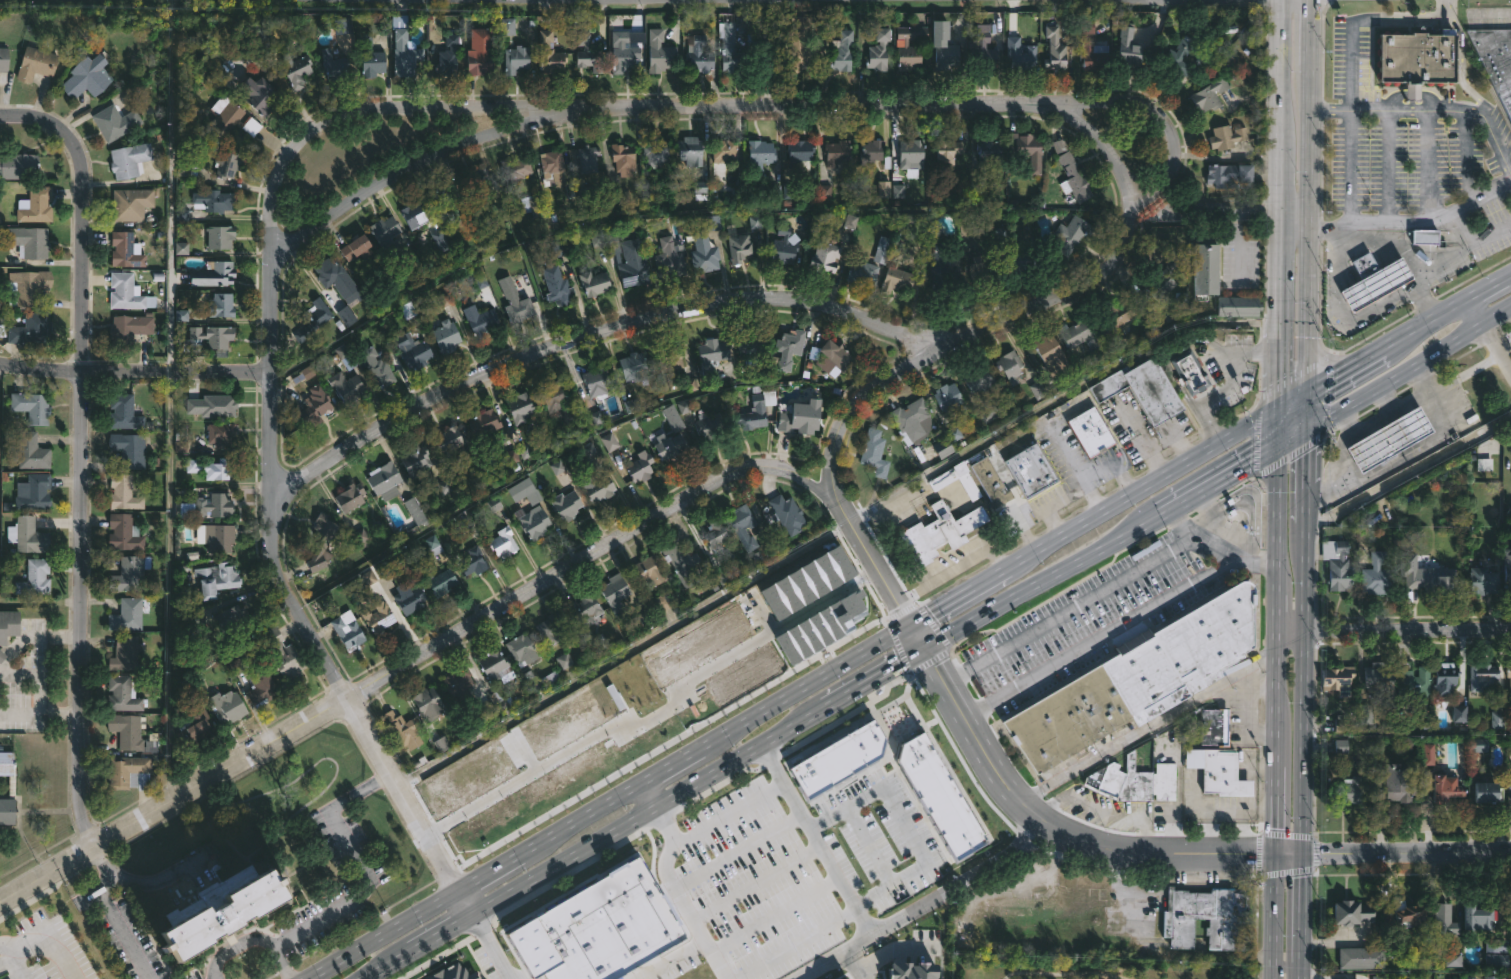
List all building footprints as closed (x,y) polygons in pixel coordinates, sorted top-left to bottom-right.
[(405,27),(405,43),(412,43),(412,47),(422,47),(422,63),(412,63),(412,76),(392,76),(392,27),(390,27),(390,13),(409,13),(409,27),(405,27)] [(734,29),(734,46),(736,46),(736,51),(751,51),(751,72),(721,72),(721,37),(718,37),(719,25),(720,25),(720,14),(734,14),(734,29)] [(804,16),(804,32),(806,32),(806,42),(805,42),(805,46),(820,46),(820,65),(807,65),(807,72),(791,72),(791,16),(804,16)] [(992,40),(992,41),(988,41),(987,49),(999,49),(997,68),(987,68),(987,65),(973,65),(973,48),(969,48),(969,40),(978,40),(979,23),(992,23),(992,40)] [(947,28),(947,44),(960,44),(959,65),(949,65),(949,68),(944,68),(944,70),(934,70),(934,61),(936,61),(936,44),(939,44),(939,38),(933,38),(933,25),(947,25),(947,28)] [(1059,25),(1059,45),(1068,45),(1069,67),(1045,67),(1045,57),(1051,57),(1050,37),(1046,37),(1045,26),(1059,25)] [(891,40),(887,40),(887,70),(864,69),(864,60),(869,60),(869,45),(879,43),(879,40),(877,40),(877,26),(891,26),(891,40)] [(909,39),(909,46),(922,45),(922,69),(899,69),(898,45),(896,46),(896,26),(928,26),(928,39),(909,39)] [(1144,43),(1141,64),(1133,63),(1132,74),(1118,72),(1123,26),(1135,27),(1133,42),(1144,43)] [(469,75),(465,75),(465,48),(469,48),(469,27),(491,27),(491,75),(469,75)] [(1454,28),(1454,34),(1459,35),(1457,82),(1424,80),(1423,84),(1421,83),(1420,100),(1406,100),(1407,81),(1381,80),(1383,33),(1414,34),(1414,31),(1442,34),(1442,27),(1454,28)] [(661,41),(661,46),(677,46),(677,58),(674,58),(674,69),(661,68),(661,73),(650,73),(650,28),(664,28),(664,41),(661,41)] [(553,29),(552,51),(565,51),(565,62),(563,62),(563,70),(549,70),(549,73),(538,73),(538,29),(553,29)] [(852,41),(852,70),(839,70),(839,68),(831,68),(832,40),(840,40),(840,29),(854,29),(854,41),(852,41)] [(1469,30),(1510,29),(1510,117),(1469,30)] [(625,31),(624,47),(639,46),(639,58),(633,58),(633,66),(623,66),(623,76),(611,76),(611,68),(612,68),(612,31),(625,31)] [(603,51),(602,73),(593,72),(593,65),(587,65),(587,67),(576,66),(579,32),(592,33),(591,50),(603,51)] [(459,36),(459,43),(455,45),(454,75),(441,74),(441,72),(435,72),(435,63),(437,63),(437,50),(443,50),(443,48),(448,48),(448,45),(443,45),(443,33),(457,33),(457,35),(459,36)] [(1185,34),(1194,40),(1191,44),(1194,45),(1189,54),(1186,53),(1182,60),(1191,66),(1187,72),(1185,71),(1178,82),(1157,70),(1170,48),(1175,52),(1178,48),(1172,45),(1178,35),(1183,38),(1185,34)] [(703,45),(703,51),(718,52),(718,68),(710,68),(710,71),(701,71),(701,68),(686,68),(687,52),(693,52),(693,35),(706,35),(706,45),(703,45)] [(1096,47),(1096,51),(1110,51),(1110,70),(1083,70),(1083,62),(1080,62),(1080,52),(1082,52),(1082,35),(1096,35),(1096,47)] [(1020,36),(1020,48),(1017,48),(1017,51),(1036,52),(1035,67),(1030,67),(1030,70),(1009,70),(1010,61),(1007,61),(1007,51),(1009,51),(1009,48),(1006,48),(1007,36),(1020,36)] [(331,54),(332,59),(348,57),(350,66),(347,67),(349,78),(325,81),(319,43),(333,41),(335,53),(331,54)] [(528,43),(528,68),(514,68),(514,75),(504,75),(503,48),(514,48),(514,43),(528,43)] [(57,55),(50,77),(34,72),(31,83),(16,78),(26,45),(57,55)] [(7,71),(0,71),(0,47),(8,47),(7,71)] [(384,48),(384,50),(386,50),(386,72),(377,73),(377,76),(373,76),(373,77),(363,77),(362,51),(376,51),(376,47),(384,47),(384,48)] [(308,52),(314,65),(311,66),(318,81),(294,91),(282,65),(286,64),(283,58),(289,55),(291,60),(308,52)] [(99,53),(108,63),(101,70),(111,81),(94,98),(85,88),(73,99),(60,85),(72,74),(70,71),(86,56),(91,60),(99,53)] [(249,75),(256,81),(261,76),(274,87),(273,89),(277,92),(272,98),(279,103),(267,118),(245,100),(250,95),(240,86),(249,75)] [(1229,87),(1220,93),(1218,89),(1215,91),(1223,104),(1212,111),(1212,108),(1205,112),(1202,107),(1198,109),(1190,95),(1224,75),(1231,86),(1229,87)] [(258,123),(248,135),(236,125),(223,140),(207,126),(218,114),(211,108),(224,93),(258,123)] [(113,104),(121,117),(136,109),(144,123),(107,143),(92,115),(113,104)] [(1230,124),(1232,134),(1235,133),(1234,129),(1246,126),(1249,141),(1234,144),(1235,147),(1218,151),(1217,147),(1212,149),(1209,136),(1214,135),(1212,128),(1230,124)] [(1033,132),(1033,137),(1042,137),(1042,144),(1044,144),(1044,154),(1029,154),(1029,157),(1017,155),(1017,157),(1010,157),(1011,146),(1008,146),(1009,132),(1019,133),(1019,138),(1020,138),(1020,135),(1025,135),(1025,132),(1033,132)] [(697,136),(697,140),(704,140),(704,150),(701,150),(702,166),(685,166),(685,159),(679,159),(679,140),(683,140),(683,136),(697,136)] [(882,138),(882,148),(885,148),(884,160),(877,160),(877,167),(861,166),(862,145),(864,145),(864,143),(868,143),(868,140),(882,138)] [(924,139),(923,169),(919,168),(919,179),(909,179),(910,169),(900,169),(901,141),(912,141),(912,138),(924,139)] [(995,138),(995,140),(1003,140),(1003,160),(994,160),(994,164),(980,164),(978,140),(995,138)] [(851,140),(850,167),(827,167),(826,142),(839,143),(839,139),(851,140)] [(950,139),(950,141),(962,142),(962,153),(956,153),(955,166),(952,166),(952,172),(940,172),(940,166),(938,166),(938,139),(950,139)] [(668,140),(669,168),(673,168),(673,181),(665,181),(664,158),(656,158),(656,162),(644,162),(643,145),(650,145),(650,141),(668,140)] [(729,140),(738,140),(738,161),(720,163),(719,161),(714,161),(713,140),(729,140)] [(776,147),(776,163),(763,162),(764,173),(763,173),(763,180),(750,179),(751,144),(749,144),(749,140),(774,142),(774,147),(776,147)] [(815,140),(813,159),(818,160),(817,167),(809,166),(809,160),(800,160),(799,168),(789,168),(789,141),(797,141),(797,140),(815,140)] [(144,173),(139,173),(139,176),(116,180),(114,172),(113,173),(110,150),(151,142),(154,159),(141,161),(144,173)] [(626,143),(626,146),(636,146),(636,171),(634,171),(634,176),(621,176),(621,171),(616,171),(616,161),(612,161),(612,143),(626,143)] [(588,144),(589,147),(598,146),(599,154),(596,154),(598,172),(580,173),(579,157),(576,157),(576,153),(579,153),(578,148),(585,147),(585,144),(588,144)] [(238,175),(238,176),(236,175),(234,179),(228,177),(227,180),(215,177),(218,168),(214,166),(215,162),(214,161),(218,149),(244,157),(238,175)] [(562,170),(565,187),(555,188),(555,184),(546,186),(543,171),(540,172),(539,166),(541,166),(538,153),(559,149),(562,170)] [(1077,167),(1084,179),(1086,178),(1091,187),(1090,188),(1094,196),(1079,204),(1072,190),(1066,194),(1060,183),(1069,178),(1057,156),(1070,150),(1079,167),(1077,167)] [(2,174),(0,174),(0,158),(1,158),(1,154),(39,154),(38,179),(2,178),(2,174)] [(528,157),(533,174),(523,178),(524,181),(505,187),(500,171),(503,170),(500,159),(509,157),(510,162),(515,161),(514,159),(528,157)] [(1254,166),(1254,181),(1250,181),(1250,189),(1214,188),(1214,183),(1206,183),(1208,164),(1254,164),(1254,166)] [(488,202),(476,208),(461,175),(484,165),(489,175),(486,175),(490,184),(482,187),(488,202)] [(454,183),(461,198),(444,206),(447,213),(454,210),(458,219),(442,226),(428,195),(434,192),(433,189),(446,183),(447,186),(454,183)] [(541,209),(524,213),(521,200),(536,197),(533,185),(541,183),(545,200),(539,201),(541,209)] [(46,200),(46,206),(51,206),(51,221),(16,221),(17,199),(29,199),(29,186),(51,186),(51,200),(46,200)] [(143,207),(144,221),(112,221),(112,212),(110,212),(110,202),(113,202),(113,189),(153,189),(153,187),(158,187),(158,195),(154,195),(154,207),(143,207)] [(219,189),(219,193),(233,193),(235,196),(235,200),(233,203),(231,203),(231,210),(229,210),(229,214),(218,214),(218,212),(205,212),(205,208),(194,208),(194,203),(192,203),(192,192),(208,192),(208,189),(219,189)] [(418,201),(421,206),(424,204),(431,220),(411,230),(401,209),(406,205),(407,206),(418,201)] [(1093,221),(1077,247),(1075,246),(1069,257),(1055,249),(1061,238),(1055,234),(1061,223),(1067,226),(1077,211),(1093,221)] [(392,215),(402,231),(391,238),(392,240),(396,239),(402,249),(392,255),(386,247),(382,249),(368,226),(382,218),(383,221),(392,215)] [(791,234),(790,241),(800,243),(795,265),(771,261),(774,242),(772,242),(773,238),(783,240),(784,235),(778,234),(779,225),(792,227),(791,234)] [(233,231),(233,249),(208,249),(208,231),(206,231),(206,228),(208,228),(208,226),(233,226),(233,231)] [(48,241),(50,241),(48,259),(23,258),(23,257),(19,257),(19,245),(6,245),(6,227),(48,228),(48,241)] [(1439,243),(1414,243),(1414,230),(1440,230),(1439,243)] [(132,244),(132,254),(145,254),(145,266),(111,266),(112,250),(115,250),(115,246),(112,246),(112,231),(133,231),(132,244)] [(441,253),(451,249),(442,231),(433,235),(441,253)] [(708,231),(710,248),(719,246),(723,270),(694,274),(691,251),(696,250),(693,233),(708,231)] [(372,253),(364,259),(360,253),(348,261),(340,249),(364,233),(373,245),(369,248),(372,253)] [(672,234),(676,253),(683,251),(688,275),(659,281),(654,255),(664,253),(660,237),(672,234)] [(750,234),(750,242),(753,242),(754,253),(745,254),(745,259),(742,259),(742,264),(732,265),(729,236),(750,234)] [(886,263),(886,264),(873,260),(881,235),(893,240),(890,249),(892,249),(886,263)] [(842,250),(840,258),(836,257),(835,262),(839,263),(836,273),(821,269),(820,272),(814,270),(815,267),(809,265),(812,255),(815,256),(821,236),(830,238),(829,242),(843,247),(842,250)] [(642,262),(643,266),(649,265),(653,282),(623,287),(617,263),(626,263),(621,242),(642,237),(647,260),(642,262)] [(1222,243),(1220,295),(1196,294),(1197,243),(1222,243)] [(1044,265),(1015,275),(1008,253),(1037,244),(1044,265)] [(906,251),(902,263),(898,261),(896,268),(921,276),(916,289),(899,284),(897,290),(891,287),(889,293),(882,291),(881,289),(888,265),(893,267),(895,261),(891,259),(894,248),(906,251)] [(1185,255),(1178,276),(1162,271),(1169,249),(1185,255)] [(956,288),(933,290),(930,266),(934,265),(932,254),(936,254),(936,251),(953,250),(956,288)] [(988,253),(996,280),(974,285),(968,264),(974,262),(973,257),(988,253)] [(1416,282),(1404,258),(1380,270),(1372,253),(1354,262),(1363,281),(1343,291),(1353,313),(1416,282)] [(330,256),(337,266),(340,263),(365,296),(350,307),(336,289),(337,287),(334,283),(326,290),(317,279),(320,277),(314,268),(330,256)] [(235,268),(235,277),(231,277),(231,285),(190,285),(190,282),(178,282),(179,272),(189,272),(189,270),(212,270),(212,260),(232,261),(232,268),(235,268)] [(881,267),(873,289),(853,281),(851,285),(847,284),(848,280),(847,279),(852,264),(862,267),(864,260),(881,267)] [(557,264),(563,279),(569,277),(571,285),(568,286),(569,288),(573,287),(575,294),(569,296),(571,302),(563,305),(560,298),(547,303),(544,294),(550,292),(543,273),(545,272),(544,269),(557,264)] [(591,270),(593,276),(607,272),(612,289),(587,297),(579,274),(591,270)] [(51,271),(51,288),(40,288),(40,306),(8,306),(7,272),(51,271)] [(133,273),(133,285),(139,285),(139,296),(156,296),(156,308),(110,308),(110,292),(115,292),(115,287),(111,287),(111,273),(133,273)] [(1162,273),(1167,277),(1170,274),(1177,282),(1166,294),(1168,297),(1161,303),(1147,287),(1162,273)] [(508,279),(510,284),(514,283),(520,300),(530,297),(537,315),(510,325),(501,300),(505,299),(499,283),(508,279)] [(232,305),(232,307),(234,307),(234,316),(209,317),(208,299),(214,299),(214,294),(232,293),(232,305)] [(334,316),(315,330),(315,331),(309,336),(310,337),(300,344),(293,334),(314,320),(306,310),(314,305),(312,302),(319,296),(334,316)] [(1127,337),(1114,343),(1103,321),(1109,319),(1104,309),(1127,297),(1138,319),(1121,327),(1127,337)] [(1261,297),(1261,315),(1220,314),(1220,297),(1261,297)] [(358,320),(347,307),(339,315),(350,327),(358,320)] [(495,311),(501,325),(488,330),(489,333),(485,335),(486,337),(477,341),(467,316),(478,312),(479,314),(494,308),(495,311)] [(48,313),(47,345),(7,342),(8,326),(24,327),(25,312),(48,313)] [(151,312),(151,317),(153,317),(153,334),(133,334),(132,348),(112,347),(112,338),(110,338),(110,325),(112,325),(112,316),(144,317),(144,312),(151,312)] [(1088,316),(1098,332),(1094,334),(1101,346),(1092,352),(1085,341),(1071,349),(1069,345),(1066,347),(1064,343),(1066,342),(1058,329),(1067,323),(1070,328),(1088,316)] [(448,318),(450,322),(453,321),(462,341),(454,345),(456,349),(443,355),(432,331),(443,326),(441,322),(448,318)] [(203,332),(205,332),(205,327),(234,327),(234,342),(228,342),(228,349),(206,349),(207,339),(202,339),(202,352),(183,351),(183,339),(189,339),(189,326),(203,327),(203,332)] [(807,331),(802,355),(793,353),(789,369),(779,367),(782,352),(775,350),(777,339),(782,340),(784,332),(795,334),(796,329),(807,331)] [(401,330),(403,334),(408,331),(414,341),(418,339),(420,343),(425,340),(434,356),(426,360),(427,363),(416,370),(414,366),(409,369),(393,340),(397,338),(395,334),(401,330)] [(1051,330),(1074,370),(1063,377),(1054,364),(1048,367),(1033,341),(1051,330)] [(757,332),(757,336),(765,336),(765,358),(745,358),(745,353),(740,353),(740,347),(736,347),(736,332),(757,332)] [(719,338),(720,342),(729,341),(732,358),(711,361),(712,367),(715,366),(716,378),(703,380),(699,344),(705,344),(705,340),(719,338)] [(831,338),(837,344),(840,340),(846,346),(844,348),(853,356),(847,363),(850,366),(844,373),(836,365),(828,374),(816,363),(824,354),(820,349),(831,338)] [(374,357),(376,360),(380,358),(382,362),(386,360),(397,381),(385,387),(383,384),(376,388),(367,367),(364,368),(360,360),(365,358),(361,351),(382,340),(387,350),(374,357)] [(676,343),(683,367),(674,369),(679,387),(685,385),(683,380),(695,377),(698,389),(687,392),(686,389),(670,393),(666,376),(662,377),(655,350),(666,347),(667,349),(669,349),(668,345),(676,343)] [(1024,367),(1021,368),(1023,373),(1017,377),(1019,382),(1012,386),(1002,367),(999,369),(995,362),(1001,359),(1000,357),(1015,349),(1024,367)] [(1213,384),(1192,396),(1186,385),(1183,386),(1179,379),(1181,378),(1172,361),(1192,349),(1213,384)] [(645,378),(634,381),(634,379),(626,381),(619,359),(643,352),(649,372),(644,374),(645,378)] [(1156,356),(1187,409),(1156,427),(1131,385),(1101,403),(1092,387),(1129,365),(1132,370),(1156,356)] [(997,384),(988,389),(986,387),(974,394),(965,377),(986,365),(997,384)] [(608,367),(613,390),(609,392),(609,393),(590,398),(587,384),(584,384),(582,374),(608,367)] [(341,371),(346,380),(357,374),(366,391),(355,397),(357,400),(346,407),(339,394),(337,395),(327,378),(341,371)] [(307,379),(312,387),(320,382),(335,406),(320,415),(323,421),(315,427),(312,422),(305,426),(297,413),(300,411),(292,399),(299,395),(293,386),(307,378),(307,379)] [(561,379),(572,410),(575,409),(579,421),(567,425),(562,409),(548,414),(539,387),(561,379)] [(956,384),(965,402),(957,406),(959,409),(950,414),(948,410),(944,412),(935,395),(938,393),(936,390),(948,383),(949,386),(955,382),(956,384)] [(753,428),(753,429),(734,430),(733,415),(752,413),(752,407),(754,407),(752,394),(775,390),(777,405),(765,406),(767,426),(753,428)] [(530,396),(537,411),(533,413),(535,418),(516,426),(506,402),(518,397),(517,395),(528,391),(530,396)] [(51,407),(50,417),(48,417),(48,426),(28,425),(28,411),(10,410),(10,393),(48,394),(48,406),(51,406),(51,407)] [(133,394),(133,416),(145,417),(145,429),(109,429),(109,413),(113,413),(114,409),(110,408),(110,394),(133,394)] [(235,403),(235,416),(217,416),(217,414),(207,413),(207,411),(197,411),(197,414),(194,414),(194,416),(186,416),(186,399),(217,400),(217,395),(235,395),(235,403)] [(930,408),(928,409),(931,415),(920,422),(928,435),(919,440),(921,443),(916,447),(913,443),(907,446),(898,431),(900,430),(890,412),(900,406),(902,409),(923,396),(930,408)] [(822,402),(821,405),(823,405),(821,415),(819,415),(818,424),(816,423),(816,427),(814,427),(813,434),(796,432),(797,429),(793,428),(793,433),(778,431),(781,410),(799,412),(800,404),(817,404),(818,401),(822,402)] [(1116,443),(1091,458),(1070,422),(1095,407),(1116,443)] [(1348,448),(1363,474),(1436,433),(1421,407),(1348,448)] [(492,408),(503,426),(478,439),(468,420),(492,408)] [(718,429),(720,434),(704,439),(702,432),(697,433),(693,421),(725,410),(730,425),(718,429)] [(885,417),(894,430),(883,438),(885,439),(880,459),(891,462),(886,479),(875,476),(877,467),(860,463),(869,427),(873,428),(885,417)] [(232,443),(228,443),(228,445),(226,445),(226,449),(212,449),(212,443),(207,443),(206,423),(234,423),(234,440),(232,440),(232,443)] [(451,457),(442,460),(433,437),(457,427),(463,444),(449,450),(451,457)] [(37,444),(37,448),(50,448),(50,468),(18,468),(18,461),(12,460),(12,452),(14,450),(18,450),(18,431),(37,431),(37,444)] [(680,433),(688,448),(682,450),(685,454),(675,460),(673,456),(663,462),(653,444),(658,443),(655,437),(663,433),(665,438),(669,436),(670,438),(680,433)] [(145,435),(144,470),(120,469),(120,451),(109,450),(110,434),(145,435)] [(1059,480),(1028,498),(1006,461),(1038,443),(1059,480)] [(425,445),(433,465),(418,472),(420,476),(411,480),(400,458),(407,455),(405,451),(418,445),(419,448),(425,445)] [(644,449),(646,454),(648,452),(654,463),(650,465),(654,472),(649,474),(651,477),(642,482),(641,480),(633,484),(624,466),(639,458),(636,454),(644,449)] [(229,456),(229,480),(206,480),(206,472),(186,472),(186,460),(197,460),(197,464),(219,464),(219,458),(222,458),(222,456),(229,456)] [(1009,493),(993,502),(972,466),(989,456),(1009,493)] [(399,493),(384,502),(380,494),(377,496),(367,479),(375,474),(373,471),(391,460),(403,481),(394,486),(399,493)] [(996,520),(968,537),(970,541),(953,551),(947,540),(935,547),(939,555),(917,568),(898,535),(922,521),(925,527),(939,519),(931,505),(941,500),(930,481),(964,462),(996,520)] [(587,473),(592,483),(607,474),(616,490),(612,492),(614,495),(606,500),(605,497),(593,503),(578,478),(587,473)] [(45,492),(45,493),(49,493),(49,509),(15,509),(15,497),(17,497),(17,483),(27,483),(27,474),(50,474),(50,489),(45,489),(45,492)] [(132,486),(132,496),(138,496),(138,492),(143,492),(143,509),(110,509),(110,495),(115,495),(115,489),(111,489),(111,474),(132,474),(132,486)] [(530,477),(536,489),(538,488),(544,499),(531,506),(526,496),(514,502),(507,489),(530,477)] [(345,513),(343,514),(332,493),(358,480),(365,493),(361,495),(365,503),(345,513)] [(575,490),(583,506),(578,509),(579,512),(575,514),(576,516),(573,519),(563,524),(550,499),(561,493),(563,496),(575,490)] [(228,493),(228,500),(231,500),(231,503),(234,503),(234,514),(228,514),(228,518),(211,518),(210,511),(206,511),(206,515),(195,515),(194,503),(211,502),(211,493),(228,493)] [(781,494),(785,501),(792,497),(808,524),(801,528),(802,530),(791,537),(779,520),(775,522),(771,516),(775,514),(768,501),(781,494)] [(758,525),(752,528),(751,526),(745,529),(750,537),(753,535),(759,546),(747,553),(726,514),(746,503),(758,525)] [(541,508),(551,524),(546,527),(547,529),(542,532),(543,533),(535,539),(533,537),(531,538),(518,518),(539,505),(541,508)] [(333,555),(329,561),(325,559),(327,566),(311,573),(306,561),(310,559),(317,549),(312,545),(317,538),(312,535),(314,531),(312,530),(316,524),(313,522),(320,512),(340,526),(331,540),(338,544),(331,554),(333,555)] [(132,514),(132,525),(139,526),(139,536),(144,536),(144,550),(108,549),(109,534),(113,534),(113,529),(109,529),(109,514),(132,514)] [(724,547),(716,552),(714,548),(707,551),(701,540),(705,538),(703,534),(710,530),(708,527),(711,525),(708,521),(717,515),(730,538),(721,543),(724,547)] [(34,517),(34,532),(49,533),(48,552),(16,551),(16,543),(6,543),(6,526),(14,526),(14,523),(16,523),(16,516),(34,517)] [(233,537),(233,543),(230,543),(230,553),(208,553),(208,544),(196,544),(196,525),(234,526),(233,537)] [(511,535),(519,549),(510,554),(507,555),(506,553),(498,557),(491,546),(490,547),(487,542),(490,539),(491,540),(499,536),(497,532),(508,525),(513,534),(511,535)] [(1345,554),(1345,559),(1350,559),(1349,569),(1355,569),(1355,580),(1352,580),(1352,588),(1346,588),(1346,591),(1328,591),(1328,559),(1322,559),(1322,541),(1349,541),(1349,554),(1345,554)] [(680,552),(682,556),(689,552),(690,556),(697,552),(702,562),(695,566),(700,576),(697,577),(700,582),(685,590),(670,561),(667,563),(661,550),(675,542),(680,552)] [(480,555),(489,568),(476,575),(474,571),(465,576),(460,566),(463,565),(460,559),(469,554),(467,550),(477,545),(482,554),(480,555)] [(1388,552),(1388,564),(1382,564),(1382,569),(1396,569),(1396,583),(1391,583),(1391,592),(1389,592),(1389,594),(1370,593),(1370,591),(1362,591),(1364,569),(1374,569),(1375,564),(1371,564),(1372,551),(1388,552)] [(668,579),(654,588),(651,582),(644,586),(642,584),(640,585),(630,568),(653,554),(668,579)] [(143,592),(108,591),(108,575),(120,576),(120,556),(151,557),(151,568),(144,568),(143,592)] [(49,573),(45,574),(45,579),(50,579),(49,595),(14,594),(14,581),(27,582),(27,559),(49,559),(49,573)] [(227,561),(228,566),(235,565),(236,573),(238,572),(240,579),(241,579),(242,584),(240,584),(240,587),(216,590),(217,599),(203,601),(200,576),(194,577),(193,570),(218,567),(218,563),(227,561)] [(1490,562),(1490,572),(1501,572),(1501,593),(1471,594),(1472,568),(1484,568),(1484,562),(1490,562)] [(1437,565),(1437,567),(1456,568),(1456,593),(1435,593),(1435,589),(1425,589),(1425,587),(1406,587),(1406,575),(1421,575),(1421,565),(1437,565)] [(447,591),(436,598),(426,582),(450,567),(460,584),(447,591)] [(625,611),(615,617),(600,588),(610,583),(608,579),(621,572),(632,593),(619,600),(625,611)] [(1259,589),(1257,648),(1247,654),(1248,657),(1223,672),(1224,679),(1141,728),(1136,719),(1040,775),(1005,723),(1119,655),(1115,648),(1124,643),(1121,639),(1137,630),(1140,634),(1148,628),(1153,635),(1246,582),(1254,583),(1259,589)] [(408,584),(411,591),(419,586),(426,601),(422,603),(424,606),(404,616),(392,592),(408,584)] [(593,592),(604,613),(595,618),(593,615),(591,616),(595,622),(581,630),(567,606),(575,601),(577,604),(581,601),(580,599),(593,592)] [(142,631),(108,631),(108,615),(120,615),(120,598),(141,598),(142,631)] [(382,600),(383,603),(385,602),(396,621),(383,628),(384,630),(375,635),(361,613),(367,610),(372,614),(377,611),(374,605),(374,602),(378,599),(382,600)] [(237,603),(240,608),(243,606),(248,615),(251,614),(258,625),(231,641),(226,632),(224,634),(214,617),(237,603)] [(357,627),(366,639),(348,651),(329,622),(349,610),(359,625),(357,627)] [(562,610),(575,634),(549,649),(536,626),(548,619),(547,616),(555,612),(556,614),(562,610)] [(6,646),(0,646),(0,612),(19,612),(19,636),(9,636),(9,644),(6,644),(6,646)] [(207,628),(195,634),(193,631),(189,633),(182,622),(199,612),(206,623),(204,624),(207,628)] [(282,642),(285,648),(291,644),(305,668),(300,671),(305,680),(294,687),(289,677),(284,680),(280,673),(277,675),(270,662),(278,658),(263,633),(276,626),(284,641),(282,642)] [(532,632),(536,640),(533,642),(541,657),(520,668),(515,659),(513,659),(505,643),(522,634),(524,637),(532,632)] [(135,671),(109,671),(109,658),(115,658),(116,636),(135,636),(135,671)] [(497,647),(502,656),(504,655),(511,666),(508,668),(510,671),(494,683),(490,681),(483,671),(482,672),(480,669),(482,667),(479,662),(489,656),(487,653),(497,647)] [(1396,667),(1395,708),(1380,707),(1381,698),(1370,698),(1371,688),(1364,688),(1365,669),(1373,669),(1373,662),(1387,663),(1387,667),(1396,667)] [(1413,662),(1413,676),(1420,676),(1420,667),(1432,667),(1432,695),(1430,695),(1428,712),(1413,712),(1413,700),(1398,700),(1398,686),(1402,686),(1402,677),(1400,677),(1400,662),(1413,662)] [(1457,663),(1457,668),(1460,668),(1460,680),(1459,680),(1459,685),(1454,685),(1454,697),(1438,698),(1438,691),(1434,691),(1434,684),(1438,684),(1438,667),(1442,667),(1442,663),(1457,663)] [(1491,664),(1491,666),(1500,666),(1501,687),(1486,687),(1486,692),(1471,692),(1471,684),(1469,684),(1469,665),(1480,665),(1480,666),(1483,666),(1483,665),(1491,664)] [(256,709),(246,693),(255,687),(249,677),(253,674),(252,673),(264,665),(281,694),(256,709)] [(467,666),(474,684),(468,688),(470,694),(459,699),(456,692),(449,696),(441,680),(467,666)] [(1354,668),(1354,683),(1351,683),(1351,692),(1322,692),(1323,667),(1354,668)] [(135,675),(135,698),(147,700),(147,707),(143,706),(143,711),(108,711),(108,695),(112,695),(112,691),(108,691),(108,675),(135,675)] [(432,688),(444,709),(436,714),(438,718),(429,723),(428,721),(424,722),(411,697),(426,688),(427,691),(432,688)] [(500,689),(505,699),(509,697),(513,703),(509,705),(513,713),(503,718),(490,695),(500,689)] [(231,691),(232,694),(236,691),(248,713),(229,723),(228,720),(220,724),(210,706),(213,705),(209,697),(219,692),(221,696),(231,691)] [(184,746),(183,747),(175,734),(179,731),(173,720),(201,704),(209,718),(204,720),(210,731),(184,746)] [(392,710),(395,717),(400,714),(405,723),(402,724),(404,727),(402,728),(403,730),(416,723),(419,729),(416,731),(423,743),(409,751),(405,745),(401,748),(388,726),(391,725),(384,713),(391,709),(392,710)] [(1230,746),(1202,746),(1202,710),(1231,710),(1230,746)] [(145,717),(145,728),(140,728),(140,739),(143,740),(143,747),(145,747),(145,741),(148,741),(149,732),(159,733),(157,754),(140,753),(141,751),(119,750),(119,732),(108,731),(108,714),(145,717)] [(793,773),(811,805),(885,762),(890,744),(879,723),(793,773)] [(926,735),(906,747),(901,767),(959,864),(992,846),(926,735)] [(1254,781),(1254,797),(1220,796),(1220,794),(1204,793),(1205,769),(1184,769),(1185,748),(1238,750),(1237,781),(1254,781)] [(1136,750),(1136,773),(1157,774),(1157,764),(1177,764),(1177,801),(1157,800),(1157,795),(1154,795),(1154,801),(1120,801),(1084,786),(1088,776),(1114,762),(1121,765),(1119,770),(1127,774),(1128,753),(1136,750)] [(14,825),(0,825),(0,800),(8,800),(8,776),(0,776),(0,753),(13,753),(13,763),(15,763),(14,825)] [(149,773),(149,791),(137,791),(137,787),(129,787),(129,790),(115,790),(115,792),(108,792),(107,764),(110,764),(110,757),(150,758),(150,773),(149,773)] [(1401,761),(1401,767),(1412,768),(1412,782),(1417,782),(1417,793),(1413,793),(1412,800),(1390,798),(1390,796),(1387,796),(1387,785),(1375,785),(1375,767),(1386,768),(1386,761),(1401,761)] [(1446,775),(1458,775),(1458,783),(1466,784),(1466,794),(1451,794),(1446,801),(1435,800),(1434,786),(1423,786),(1424,771),(1446,772),(1446,775)] [(1362,775),(1362,784),(1364,784),(1362,802),(1342,800),(1342,796),(1337,796),(1338,784),(1344,784),(1344,777),(1352,778),(1353,775),(1362,775)] [(1499,781),(1499,786),(1503,786),(1504,799),(1498,799),(1498,801),(1483,801),(1483,804),(1478,804),(1478,801),(1475,801),(1475,781),(1499,781)] [(690,941),(624,978),(532,978),(510,939),(643,860),(690,941)] [(272,875),(274,878),(280,874),(283,880),(277,884),(284,897),(250,917),(248,914),(238,921),(239,924),(220,935),(218,932),(207,939),(209,941),(174,962),(166,948),(163,950),(159,945),(163,943),(156,932),(200,906),(194,896),(216,883),(222,893),(267,867),(272,875)] [(1175,885),(1175,889),(1190,889),(1190,891),(1212,892),(1212,888),(1247,888),(1247,912),(1243,912),(1243,948),(1210,948),(1210,934),(1207,934),(1207,926),(1210,926),(1210,917),(1195,917),(1195,947),(1171,947),(1171,936),(1164,936),(1164,909),(1168,910),(1169,885),(1175,885)] [(1353,898),(1353,901),(1360,900),(1361,903),(1374,902),(1375,918),(1361,919),(1361,922),(1353,922),(1353,924),(1344,924),(1344,922),(1336,922),(1335,901),(1343,901),(1343,898),(1353,898)] [(1430,925),(1399,927),(1396,910),(1406,908),(1406,905),(1427,901),(1430,925)] [(1459,920),(1459,932),(1435,931),(1435,902),(1452,902),(1451,920),(1459,920)] [(1495,917),(1495,920),(1476,919),(1476,929),(1466,929),(1467,902),(1477,903),(1476,908),(1497,908),(1497,917),(1495,917)] [(1386,967),(1340,967),(1340,946),(1386,946),(1386,967)]
